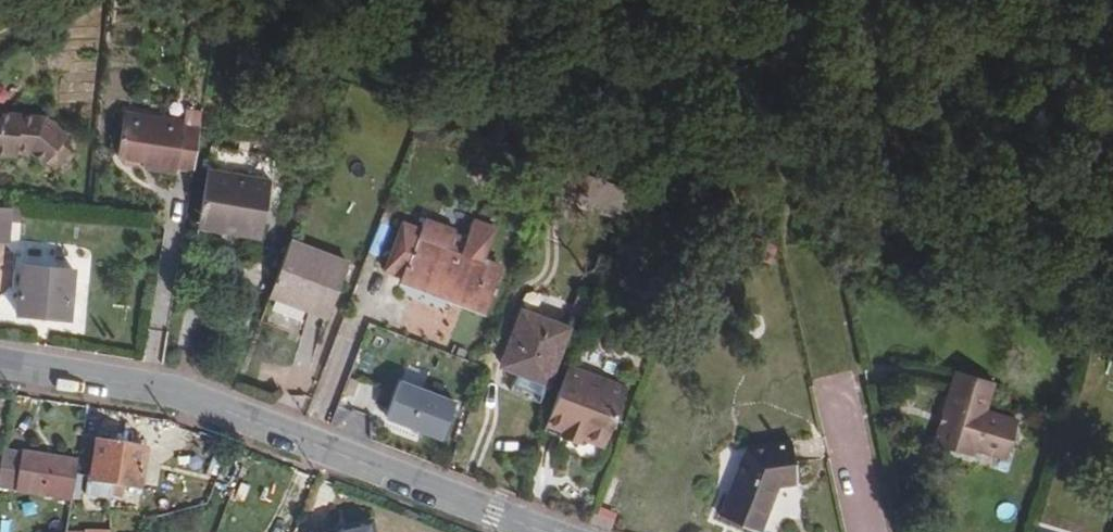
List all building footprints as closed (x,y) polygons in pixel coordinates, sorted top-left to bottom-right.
[(199,133),(183,130),(184,125),(124,114),(117,158),(122,167),(130,168),(138,162),(143,163),(150,164),(149,170),(174,175),(175,170),(192,173),(199,133)] [(202,117),(185,114),(184,125),(183,130),(199,133),(202,117)] [(42,169),(63,147),(65,144),(43,124),(0,117),(0,159),(13,161),(14,155),(27,156),(40,171),(42,169)] [(63,147),(42,169),(53,178),(73,155),(63,147)] [(556,164),(546,189),(618,218),(629,189),(556,164)] [(259,238),(269,180),(205,167),(195,227),(259,238)] [(439,243),(442,235),(446,224),(420,213),(417,221),(404,216),(385,265),(407,273),(405,279),(482,307),(499,265),(482,258),(493,230),(468,220),(459,242),(457,249),(439,243)] [(459,242),(442,235),(439,243),(457,249),(459,242)] [(345,264),(295,244),(274,298),(327,318),(345,264)] [(0,291),(0,320),(82,326),(89,256),(2,251),(0,291)] [(498,359),(543,376),(564,319),(519,303),(498,359)] [(620,389),(562,365),(543,416),(560,423),(558,428),(575,434),(577,430),(600,439),(620,389)] [(982,410),(991,380),(951,368),(930,439),(969,451),(973,439),(1003,448),(1005,443),(1015,439),(1010,427),(1012,420),(982,410)] [(445,441),(454,396),(394,383),(384,428),(445,441)] [(765,473),(774,476),(802,464),(788,423),(739,445),(715,512),(756,527),(767,497),(757,494),(765,473)] [(96,483),(115,486),(119,487),(126,446),(103,442),(96,483)] [(145,449),(126,446),(119,487),(140,490),(145,449)] [(0,483),(0,489),(75,499),(80,462),(6,451),(0,483)] [(757,494),(767,497),(774,476),(765,473),(757,494)]
